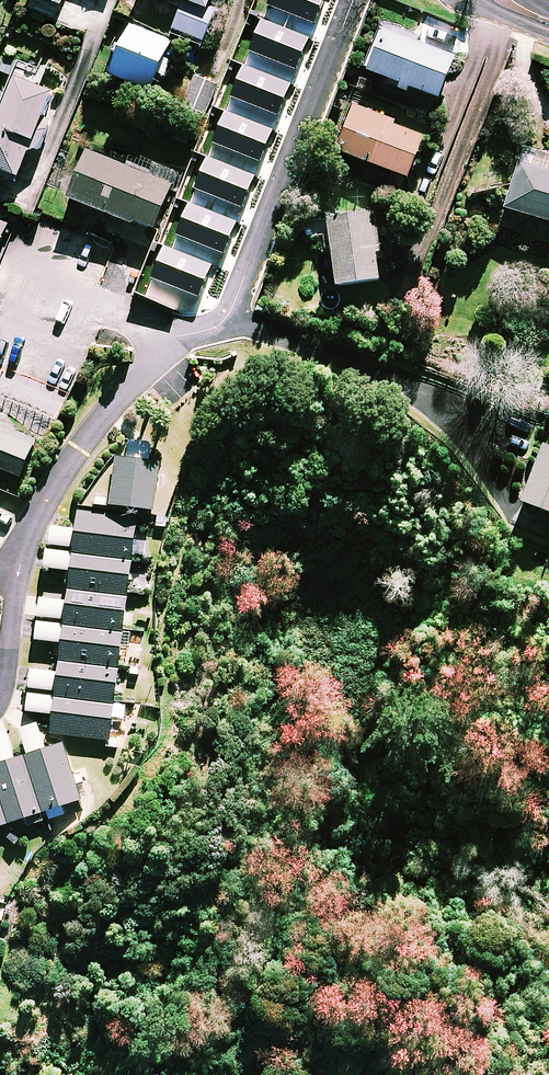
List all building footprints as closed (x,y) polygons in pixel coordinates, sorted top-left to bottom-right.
[(210,18),(179,6),(170,29),(201,40),(210,18)] [(382,23),(364,68),(396,81),(394,87),(405,91),(407,86),(435,97),(452,57),(415,42),(417,37),(382,23)] [(167,42),(126,26),(107,74),(148,91),(167,42)] [(0,52),(0,72),(9,76),(16,59),(0,52)] [(216,84),(193,76),(182,106),(205,114),(216,84)] [(25,152),(39,150),(49,123),(40,119),(50,92),(37,87),(11,77),(0,105),(0,179),(3,171),(16,176),(25,152)] [(394,121),(353,104),(335,149),(405,177),(421,136),(392,124),(394,121)] [(146,174),(83,149),(65,196),(151,231),(175,171),(151,162),(146,174)] [(532,156),(530,164),(517,160),(503,208),(548,221),(548,161),(532,156)] [(376,280),(373,252),(379,252),(376,223),(370,224),(369,212),(327,216),(333,284),(376,280)] [(34,440),(0,426),(0,468),(19,476),(34,440)] [(544,437),(522,493),(548,504),(548,439),(544,437)] [(149,443),(128,441),(126,457),(116,456),(109,503),(153,509),(159,461),(146,459),(149,443)] [(70,551),(130,559),(135,519),(76,511),(70,551)] [(66,582),(127,590),(130,559),(70,551),(66,582)] [(127,590),(66,582),(65,589),(63,600),(39,597),(37,615),(63,619),(63,621),(122,629),(127,590)] [(59,657),(117,665),(122,629),(63,621),(62,623),(37,620),(34,639),(61,642),(59,657)] [(117,665),(59,657),(57,673),(30,669),(27,687),(54,691),(53,694),(113,702),(117,665)] [(53,695),(27,692),(25,710),(52,713),(49,732),(108,739),(111,716),(123,718),(125,705),(113,703),(113,702),(53,694),(53,695)] [(21,755),(39,811),(45,809),(48,819),(63,814),(60,804),(80,798),(62,742),(45,747),(39,727),(21,732),(28,753),(21,755)] [(21,755),(13,757),(7,737),(0,739),(0,797),(8,821),(39,811),(21,755)]
